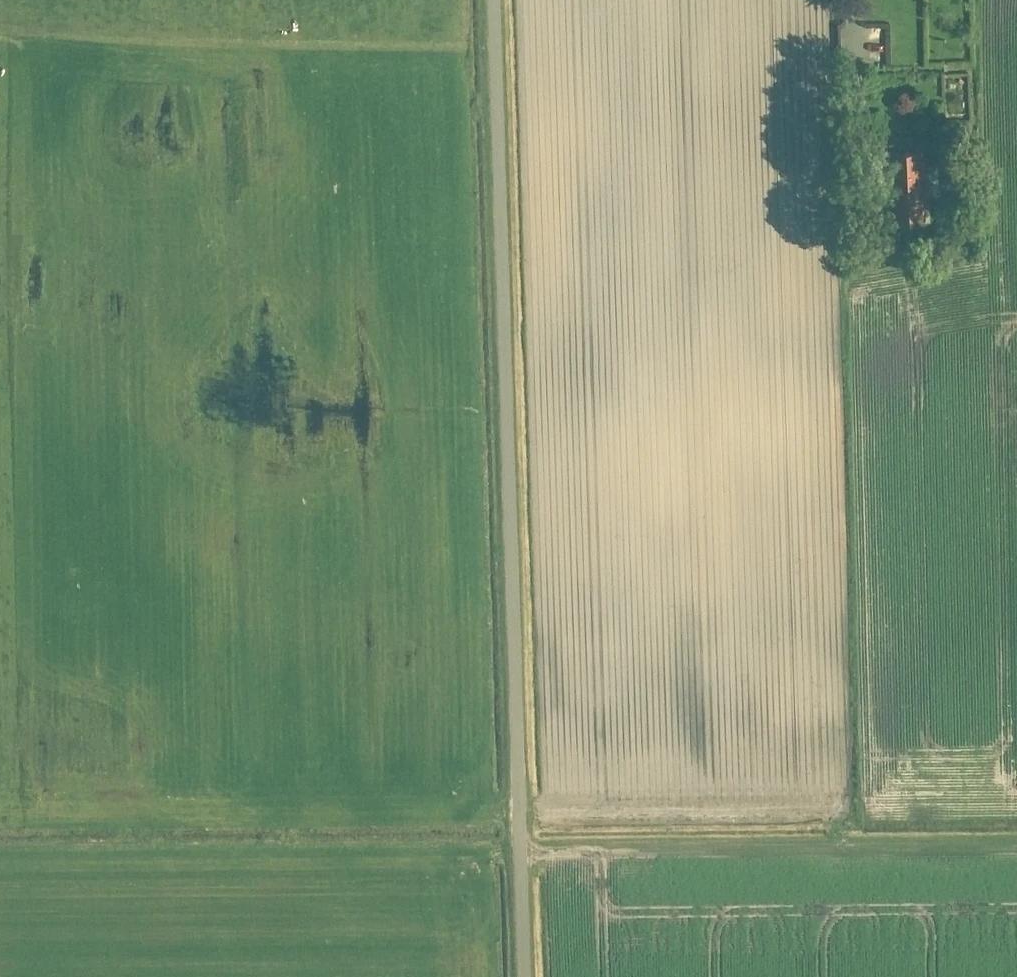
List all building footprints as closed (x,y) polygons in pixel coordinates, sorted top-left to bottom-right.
[(861,64),(888,64),(888,30),(862,30),(861,64)] [(921,153),(888,155),(891,205),(900,205),(901,222),(924,220),(923,203),(924,203),(924,194),(926,194),(926,196),(938,195),(936,171),(925,172),(925,174),(923,174),(921,153)]
